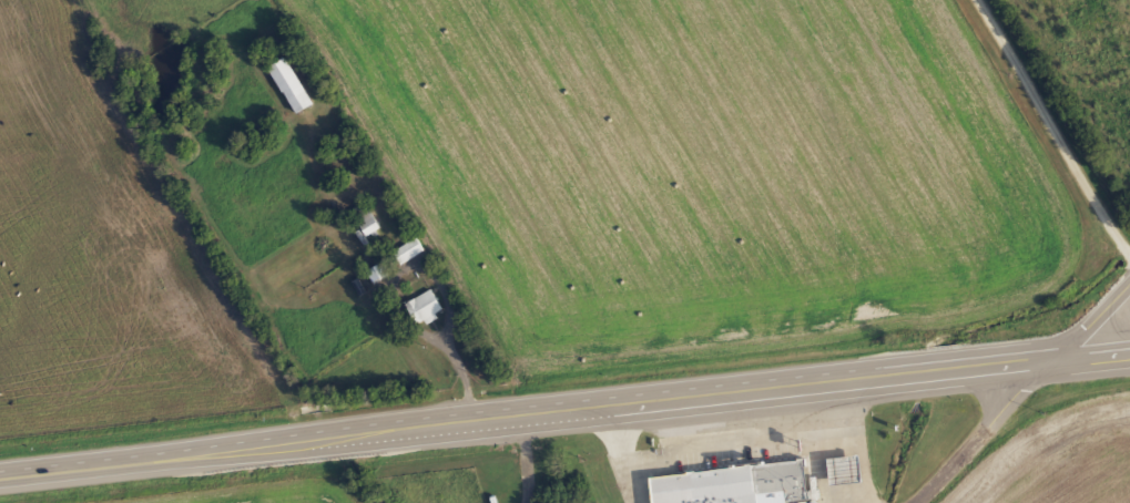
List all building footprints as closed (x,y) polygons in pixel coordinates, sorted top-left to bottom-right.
[(315,104),(288,57),(270,68),(297,115),(315,104)] [(369,237),(382,230),(367,203),(354,211),(369,237)] [(401,264),(426,254),(421,241),(396,251),(401,264)] [(390,275),(384,263),(368,272),(375,283),(390,275)] [(418,327),(440,318),(437,312),(443,309),(435,291),(407,303),(418,327)] [(655,502),(810,502),(806,461),(652,475),(655,502)]
